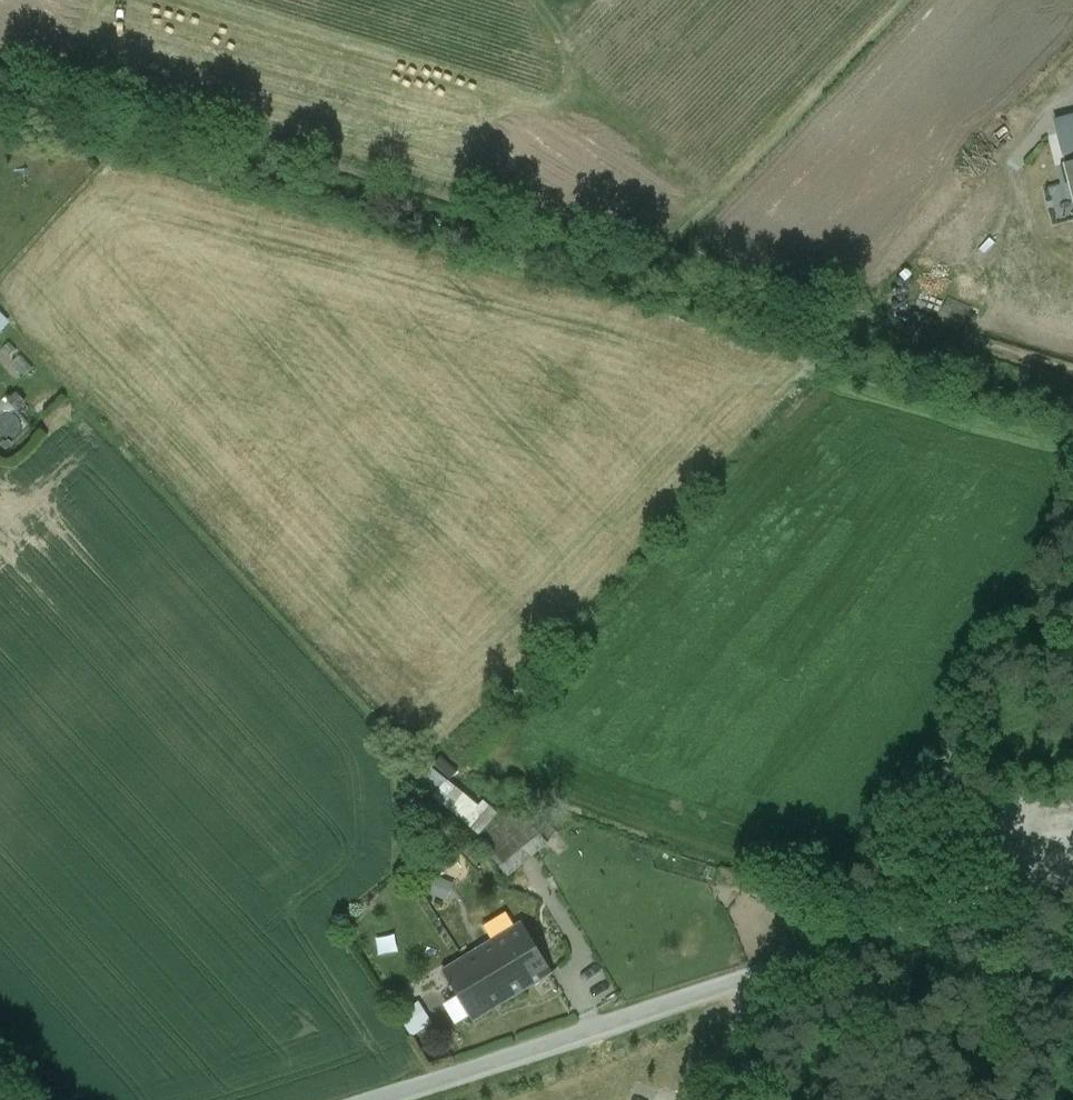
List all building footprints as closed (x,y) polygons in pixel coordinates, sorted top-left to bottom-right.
[(14,321),(0,306),(0,334),(14,321)] [(438,768),(424,780),(436,793),(450,781),(438,768)] [(512,808),(476,837),(486,850),(485,850),(508,876),(548,844),(533,826),(525,817),(522,820),(512,808)] [(558,834),(544,817),(533,826),(548,844),(558,834)] [(514,909),(491,923),(500,937),(522,924),(514,909)] [(500,937),(444,971),(474,1021),(552,973),(522,924),(500,937)] [(415,1034),(435,1022),(425,1004),(404,1015),(415,1034)]
